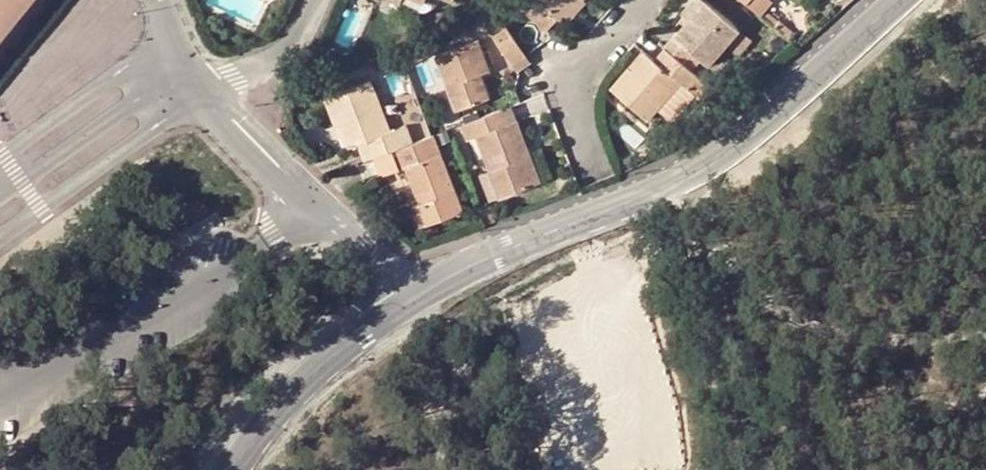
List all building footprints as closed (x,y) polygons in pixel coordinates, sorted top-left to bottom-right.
[(36,0),(0,0),(0,45),(36,0)] [(560,20),(579,0),(538,0),(560,20)] [(560,20),(565,24),(585,1),(583,0),(579,0),(560,20)] [(705,1),(704,0),(694,0),(683,14),(689,19),(705,1)] [(761,14),(773,0),(744,0),(761,14)] [(689,19),(665,48),(666,49),(683,64),(693,52),(709,64),(739,29),(705,1),(689,19)] [(493,37),(508,27),(502,18),(489,26),(487,28),(493,37)] [(526,56),(526,55),(508,27),(493,37),(513,65),(526,56)] [(457,110),(490,98),(481,74),(477,64),(486,60),(479,40),(437,56),(457,110)] [(687,88),(697,75),(683,64),(666,49),(656,61),(643,51),(611,89),(648,120),(680,82),(687,88)] [(342,56),(340,56),(338,56),(336,57),(334,58),(333,60),(333,62),(333,64),(334,67),(336,68),(338,69),(340,69),(342,68),(344,67),(346,65),(346,62),(345,60),(344,58),(342,56)] [(526,56),(513,65),(516,70),(529,61),(526,56)] [(481,74),(490,70),(486,60),(477,64),(481,74)] [(375,158),(393,151),(413,144),(406,127),(392,132),(371,82),(324,99),(335,128),(341,125),(350,148),(359,144),(365,161),(375,158)] [(517,121),(511,107),(508,108),(513,122),(517,121)] [(477,137),(490,171),(500,197),(540,182),(517,121),(513,122),(508,108),(463,125),(468,140),(477,137)] [(341,125),(335,128),(344,150),(350,148),(341,125)] [(463,211),(435,135),(432,136),(413,144),(393,151),(375,158),(382,176),(396,171),(400,170),(406,168),(420,203),(414,205),(422,227),(463,211)] [(481,174),(491,201),(500,197),(490,171),(481,174)] [(479,211),(484,225),(494,222),(489,207),(479,211)]
